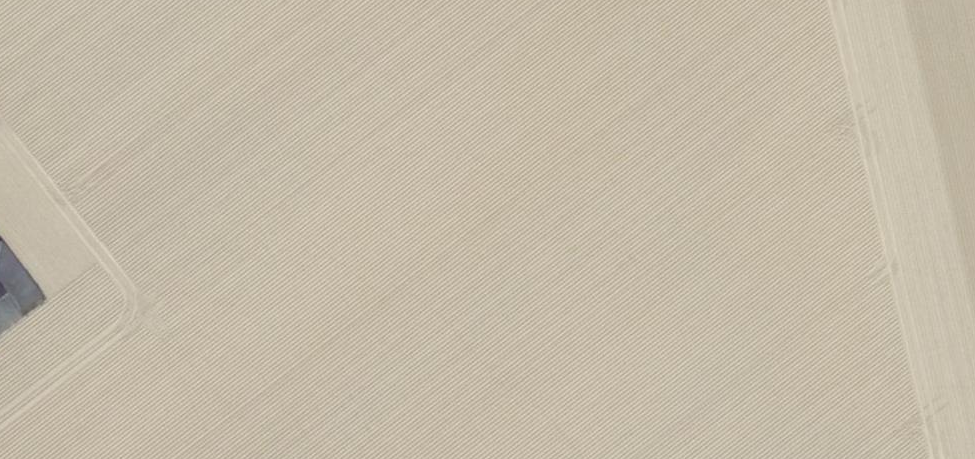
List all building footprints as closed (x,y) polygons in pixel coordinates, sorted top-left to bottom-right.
[(0,242),(0,335),(23,318),(21,315),(43,298),(1,241),(0,242)]
